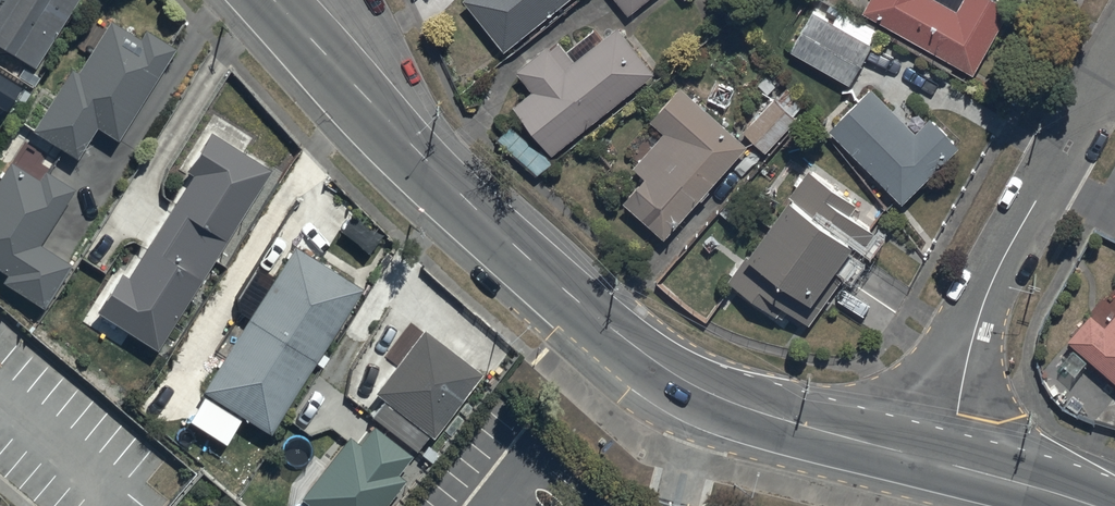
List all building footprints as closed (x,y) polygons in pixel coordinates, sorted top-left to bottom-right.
[(33,73),(79,0),(0,0),(0,52),(33,73)] [(573,0),(467,0),(463,3),(506,56),(573,0)] [(628,20),(653,0),(612,0),(628,20)] [(861,17),(972,80),(1011,10),(994,0),(870,0),(861,17)] [(814,15),(790,55),(849,89),(873,49),(814,15)] [(117,145),(175,54),(145,35),(139,45),(109,27),(76,79),(70,75),(32,136),(76,164),(96,131),(117,145)] [(551,160),(655,77),(618,30),(603,42),(594,31),(566,54),(559,45),(550,52),(548,50),(515,76),(530,96),(512,111),(551,160)] [(20,92),(0,81),(0,112),(6,115),(20,92)] [(786,90),(743,135),(765,157),(797,123),(794,120),(805,109),(786,90)] [(665,243),(746,150),(679,91),(650,124),(663,135),(631,172),(642,182),(622,205),(665,243)] [(870,94),(828,136),(902,209),(959,152),(929,122),(914,137),(870,94)] [(156,356),(271,175),(210,136),(183,177),(188,180),(125,280),(121,277),(95,317),(156,356)] [(73,194),(41,175),(36,184),(8,167),(0,181),(0,277),(6,280),(1,288),(44,314),(71,268),(40,249),(73,194)] [(746,258),(727,285),(783,325),(790,315),(809,329),(821,312),(814,308),(854,252),(862,258),(877,237),(852,219),(858,211),(810,177),(750,261),(746,258)] [(268,440),(363,292),(296,249),(201,396),(268,440)] [(1114,386),(1114,316),(1103,330),(1089,318),(1066,343),(1114,386)] [(411,446),(426,427),(429,430),(479,365),(421,321),(372,385),(382,392),(367,412),(411,446)] [(406,446),(368,416),(355,434),(345,426),(295,490),(313,503),(311,505),(372,505),(399,471),(391,465),(406,446)]
